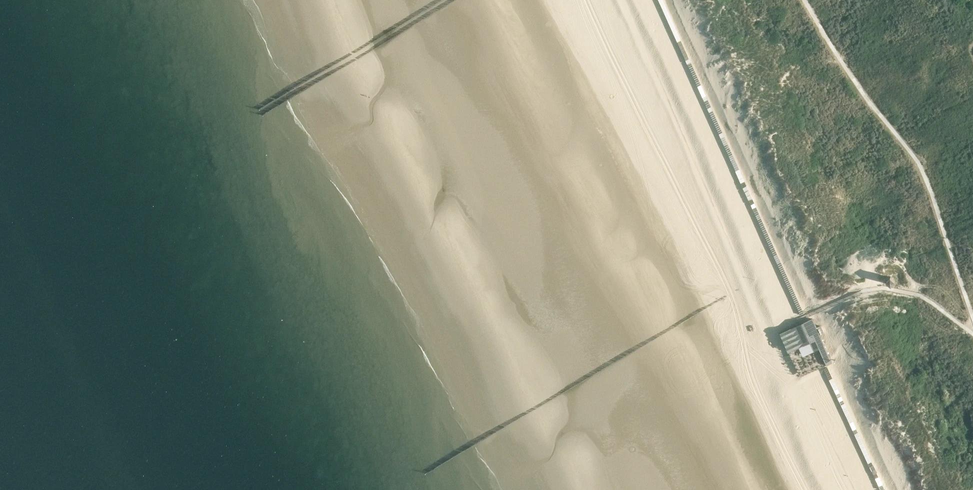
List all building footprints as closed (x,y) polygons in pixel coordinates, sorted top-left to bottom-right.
[(890,284),(894,280),(889,276),(886,280),(890,284)] [(812,320),(780,334),(788,352),(809,343),(813,351),(819,349),(826,366),(832,363),(812,320)]
